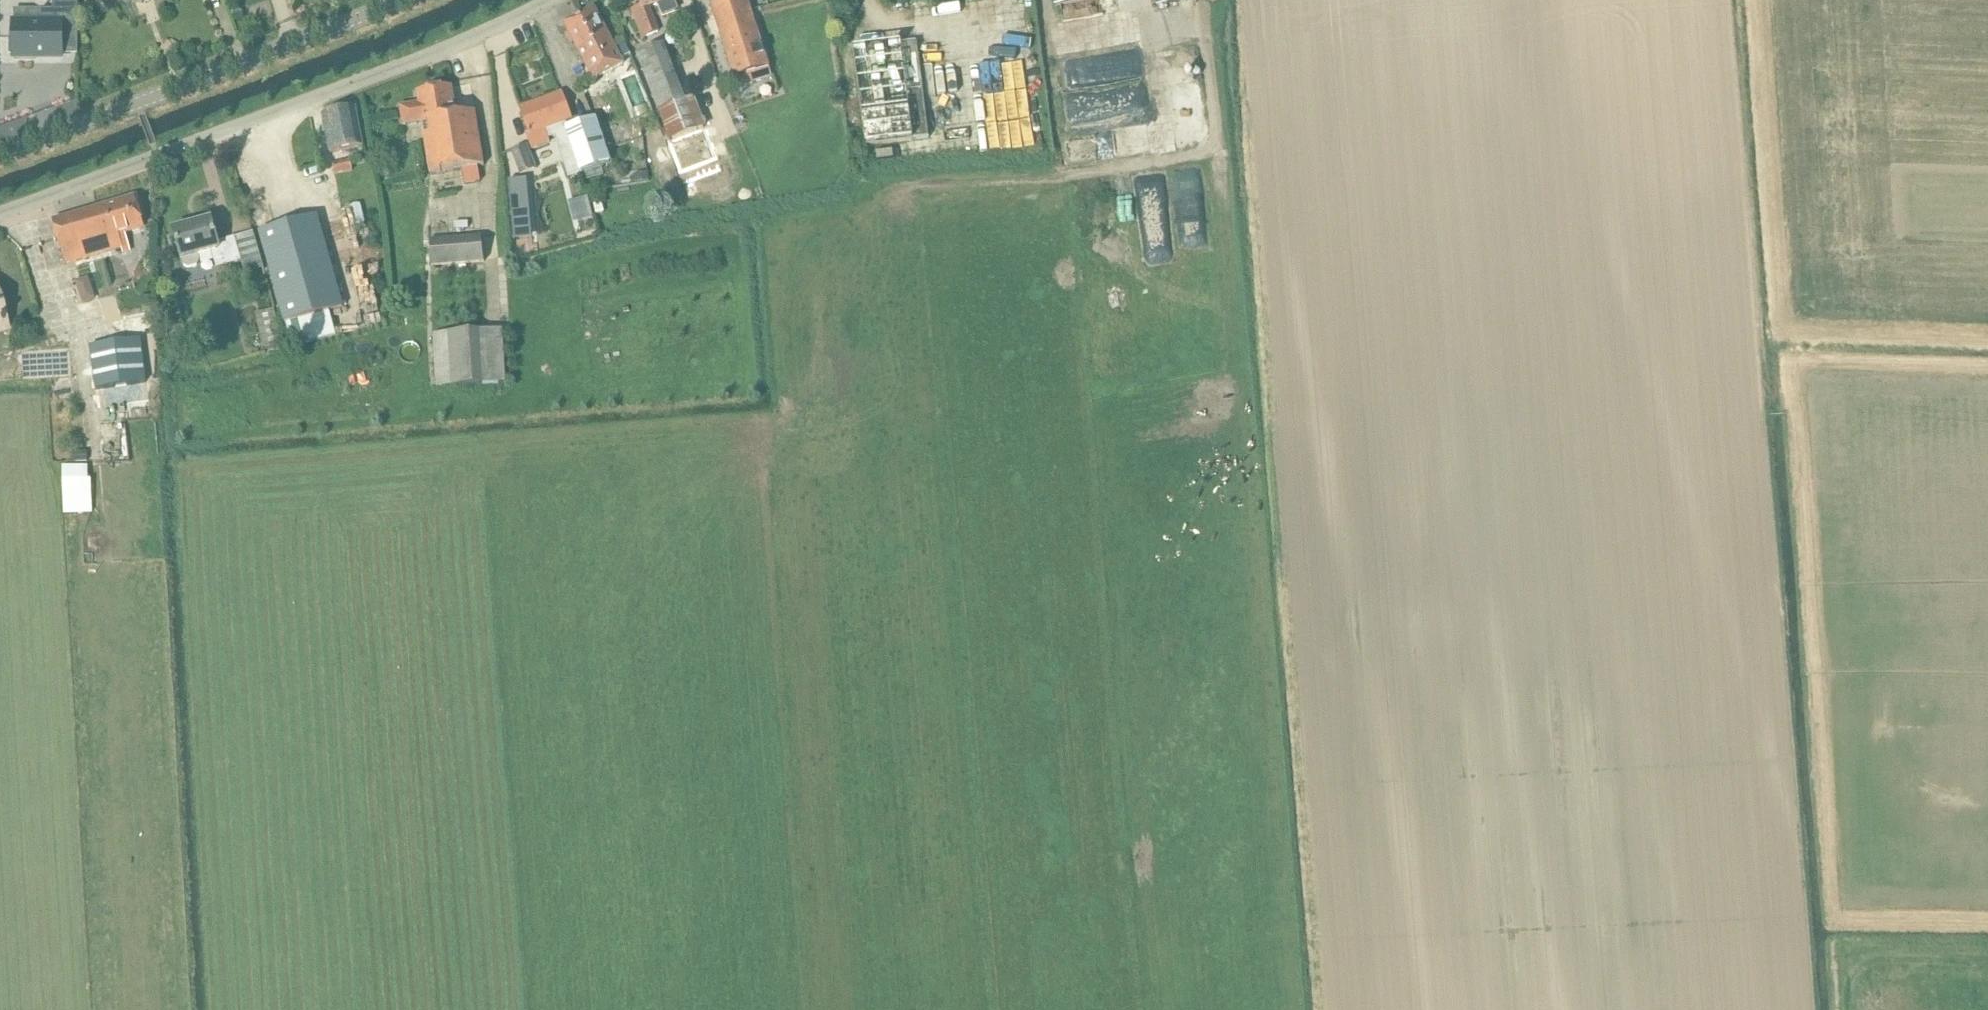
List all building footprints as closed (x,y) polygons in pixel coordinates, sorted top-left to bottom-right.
[(12,20),(12,61),(64,61),(64,55),(64,31),(79,31),(79,0),(53,0),(53,10),(14,10),(14,20),(12,20)] [(643,38),(659,32),(650,7),(658,4),(662,16),(677,11),(673,0),(640,0),(642,7),(633,10),(643,38)] [(735,79),(743,76),(745,84),(772,76),(747,0),(726,0),(711,4),(735,79)] [(615,48),(604,26),(594,8),(564,24),(593,80),(623,64),(621,59),(631,54),(625,43),(615,48)] [(916,42),(894,45),(853,50),(865,146),(855,147),(856,155),(864,154),(865,160),(889,157),(889,153),(905,151),(904,142),(949,136),(947,118),(926,120),(916,42)] [(664,44),(638,54),(659,110),(685,100),(664,44)] [(419,104),(400,107),(404,126),(415,124),(423,123),(431,175),(463,170),(465,185),(481,183),(478,167),(484,166),(479,132),(476,112),(456,115),(452,87),(418,93),(419,104)] [(841,88),(834,90),(837,102),(846,100),(844,92),(842,93),(841,88)] [(572,118),(569,112),(562,94),(541,102),(542,104),(522,112),(521,109),(520,109),(529,133),(527,134),(533,149),(549,143),(548,140),(557,136),(572,186),(584,182),(582,176),(580,171),(566,128),(568,128),(565,120),(572,118)] [(717,158),(694,97),(685,100),(659,110),(657,111),(681,172),(717,158)] [(363,147),(359,128),(355,109),(323,115),(327,135),(330,153),(363,147)] [(591,119),(568,128),(566,128),(580,171),(582,176),(609,166),(604,150),(602,151),(591,119)] [(512,156),(502,160),(509,178),(534,169),(535,168),(526,145),(510,151),(512,156)] [(337,176),(353,172),(350,161),(334,164),(337,176)] [(635,176),(630,177),(632,183),(636,182),(636,183),(650,181),(648,172),(635,174),(635,176)] [(526,194),(511,195),(515,235),(530,234),(526,194)] [(651,196),(647,203),(649,210),(655,214),(662,212),(666,205),(664,198),(658,195),(651,196)] [(144,228),(141,217),(135,198),(53,222),(59,242),(65,264),(123,248),(125,255),(131,253),(125,234),(144,228)] [(259,232),(265,251),(284,324),(287,326),(293,348),(337,336),(330,312),(343,308),(317,216),(259,232)] [(174,231),(184,267),(188,270),(197,268),(200,263),(200,261),(201,261),(200,256),(211,253),(216,269),(242,262),(235,237),(218,242),(212,220),(174,231)] [(431,266),(484,262),(482,237),(429,241),(431,266)] [(92,276),(78,281),(85,303),(99,298),(92,276)] [(153,295),(140,297),(141,307),(155,306),(153,295)] [(506,386),(503,331),(432,333),(436,390),(506,386)] [(94,345),(99,387),(147,381),(142,339),(94,345)] [(87,451),(74,451),(74,462),(88,462),(87,451)] [(62,468),(64,513),(82,512),(81,500),(92,499),(92,481),(89,481),(89,467),(62,468)]
